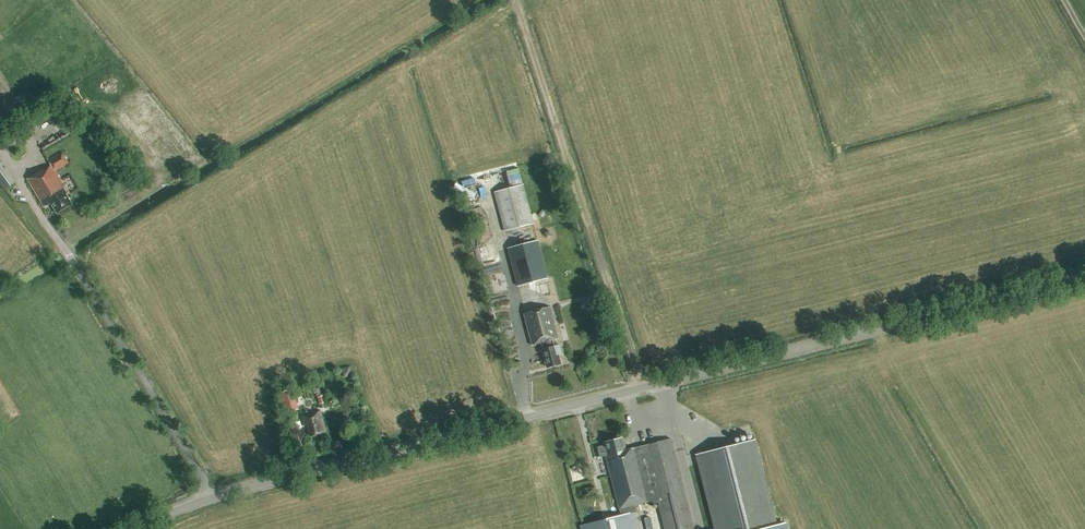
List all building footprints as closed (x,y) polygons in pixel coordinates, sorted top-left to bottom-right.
[(54,171),(68,163),(62,152),(48,161),(51,167),(45,170),(44,169),(27,178),(44,207),(51,203),(57,213),(71,205),(67,198),(68,198),(63,190),(64,189),(54,171)] [(16,182),(1,162),(0,163),(0,184),(5,190),(16,182)] [(455,182),(453,188),(474,197),(477,192),(455,182)] [(504,231),(533,224),(523,185),(494,193),(504,231)] [(518,286),(547,278),(537,241),(508,248),(518,286)] [(589,304),(597,308),(600,299),(592,296),(589,304)] [(555,346),(553,340),(558,338),(549,306),(523,313),(532,345),(541,343),(542,349),(547,367),(560,364),(557,355),(562,354),(559,345),(555,346)] [(345,376),(353,374),(351,365),(343,367),(345,376)] [(286,413),(299,409),(292,389),(280,393),(286,413)] [(326,432),(320,410),(301,416),(304,426),(307,425),(310,436),(326,432)] [(604,442),(605,445),(597,447),(600,458),(606,456),(620,515),(580,525),(581,528),(637,528),(633,513),(637,512),(635,505),(649,502),(649,504),(658,502),(665,528),(693,528),(670,438),(627,449),(623,438),(604,442)] [(754,440),(697,454),(715,528),(786,528),(785,523),(775,526),(754,440)] [(651,515),(645,517),(648,528),(654,528),(651,515)]
